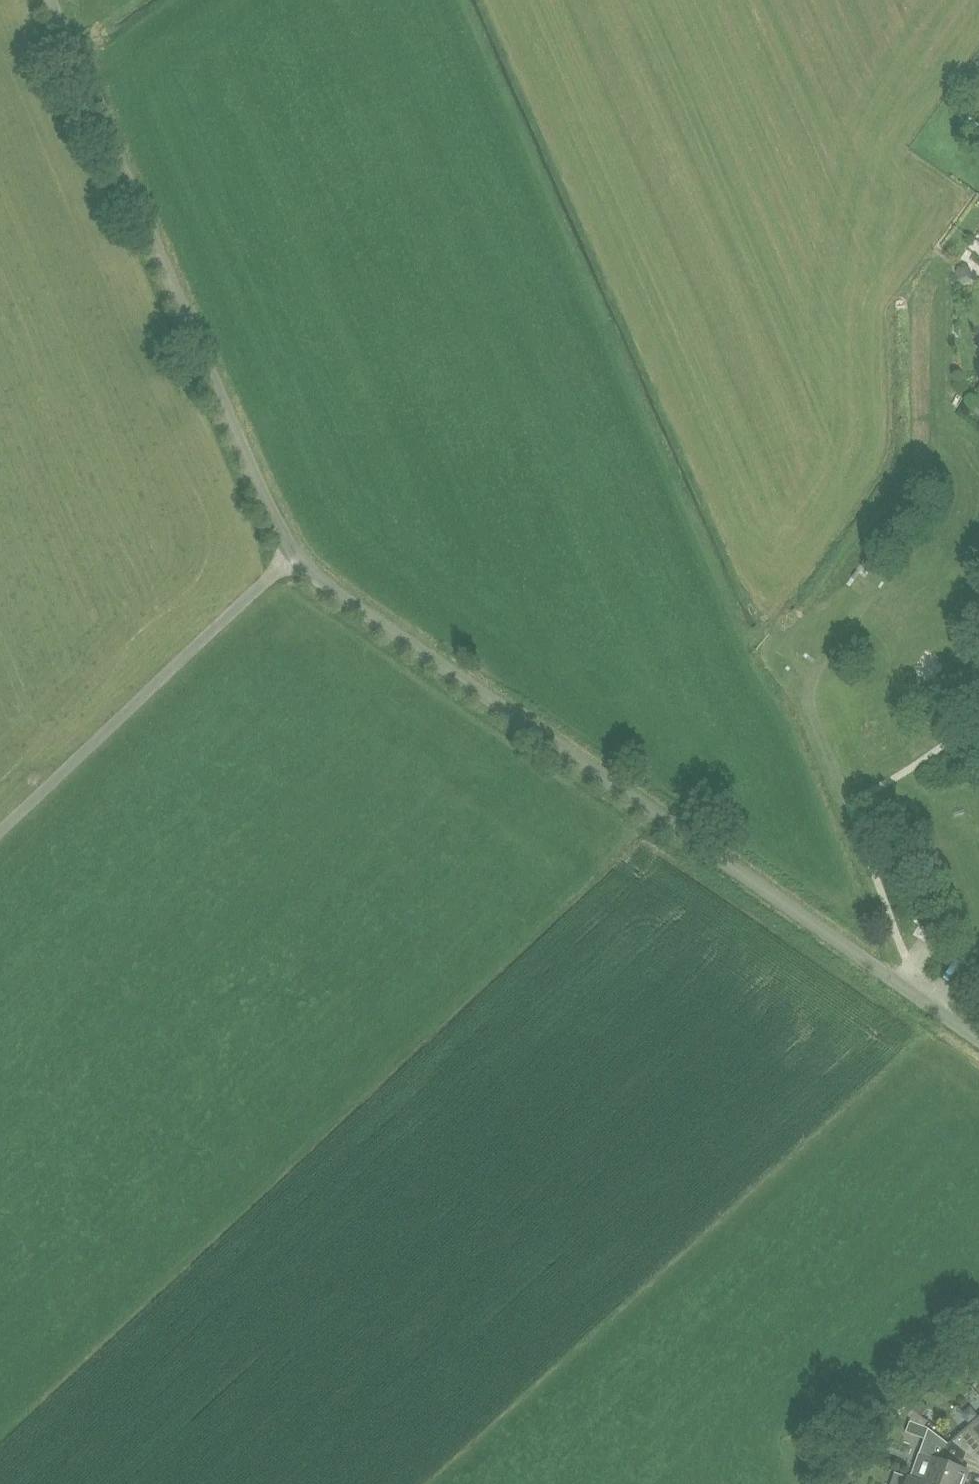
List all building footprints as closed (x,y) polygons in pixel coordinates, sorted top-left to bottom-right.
[(953,1442),(974,1458),(978,1453),(978,1419),(953,1442)] [(912,1477),(932,1483),(964,1483),(969,1471),(942,1461),(949,1444),(929,1429),(915,1467),(912,1477)] [(912,1477),(911,1477),(907,1476),(904,1483),(932,1483),(912,1477)]
